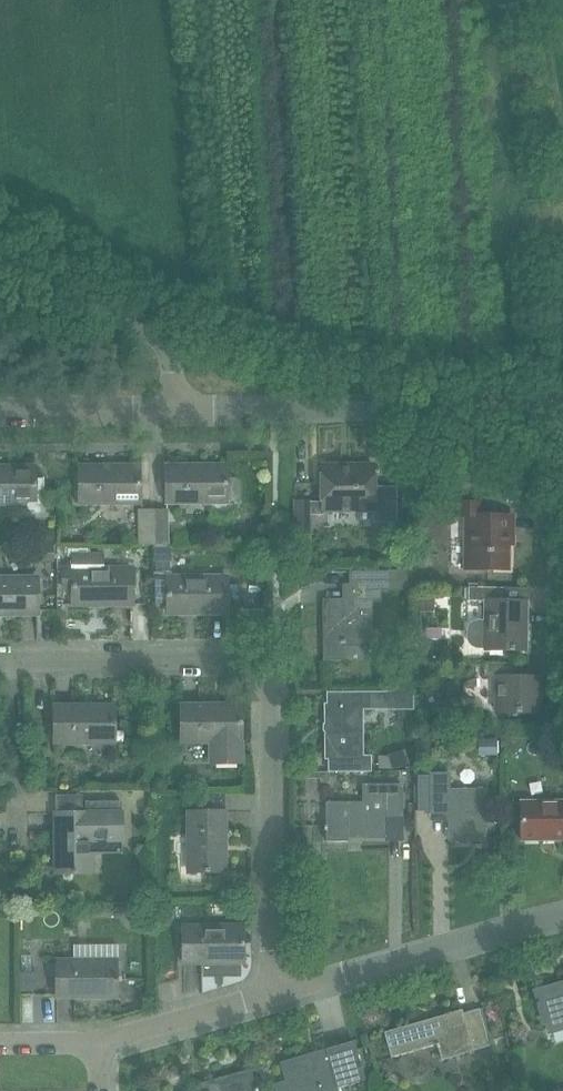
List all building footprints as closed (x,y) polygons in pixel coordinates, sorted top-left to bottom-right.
[(166,467),(167,502),(236,502),(240,498),(240,483),(236,478),(226,478),(226,466),(166,467)] [(322,502),(311,502),(311,515),(323,515),(323,510),(339,510),(339,505),(372,505),(372,509),(371,509),(371,510),(373,510),(373,519),(397,519),(397,486),(374,486),(373,466),(350,466),(350,469),(339,469),(339,466),(322,466),(322,502)] [(0,468),(0,504),(27,503),(27,508),(31,511),(36,513),(41,511),(44,508),(44,478),(43,478),(43,479),(35,479),(35,467),(0,468)] [(79,467),(79,489),(80,501),(139,501),(139,467),(79,467)] [(295,502),(295,535),(311,535),(310,502),(295,502)] [(461,567),(461,568),(507,569),(508,545),(512,545),(513,516),(480,516),(481,502),(453,502),(453,516),(466,516),(465,567),(461,567)] [(154,541),(153,510),(141,510),(141,541),(154,541)] [(169,510),(153,510),(154,541),(169,541),(169,510)] [(132,605),(132,582),(132,569),(103,569),(102,556),(72,556),(72,569),(64,570),(64,589),(73,589),(73,605),(132,605)] [(308,580),(307,568),(295,568),(295,580),(308,580)] [(385,571),(372,571),(350,572),(350,586),(344,586),(344,600),(327,600),(328,628),(324,628),(325,659),(342,659),(341,643),(371,643),(372,601),(381,601),(381,586),(385,586),(385,589),(412,589),(413,571),(385,571)] [(168,613),(228,612),(227,576),(156,577),(156,603),(168,603),(168,613)] [(37,579),(0,579),(0,614),(37,614),(37,579)] [(472,646),(477,648),(485,648),(485,650),(525,651),(526,602),(504,601),(504,588),(468,588),(468,601),(486,602),(486,620),(478,620),(473,621),(470,624),(468,627),(467,631),(467,638),(469,643),(472,646)] [(498,712),(515,712),(538,713),(538,677),(516,677),(516,664),(485,663),(485,677),(499,677),(498,712)] [(328,705),(325,705),(326,758),(329,758),(329,772),(370,772),(370,757),(362,757),(362,709),(413,708),(413,689),(393,689),(393,693),(328,694),(328,705)] [(114,706),(73,707),(54,707),(54,743),(114,742),(114,706)] [(241,706),(182,706),(181,706),(181,742),(211,742),(211,764),(242,763),(241,706)] [(449,814),(449,841),(456,841),(459,843),(462,844),(465,844),(467,843),(470,841),(485,841),(484,789),(449,790),(449,774),(430,774),(430,777),(418,777),(419,811),(431,811),(431,814),(449,814)] [(326,802),(326,842),(348,842),(348,838),(385,837),(385,817),(402,817),(401,784),(362,784),(362,802),(326,802)] [(521,818),(521,840),(562,840),(562,801),(520,801),(521,818)] [(86,813),(55,814),(56,874),(92,873),(91,840),(122,840),(121,802),(86,803),(86,813)] [(224,812),(202,812),(188,813),(188,872),(225,872),(224,812)] [(183,963),(202,963),(243,962),(243,926),(183,927),(183,963)] [(57,961),(57,997),(116,997),(116,961),(57,961)] [(534,991),(537,1002),(535,1002),(537,1007),(539,1006),(544,1023),(549,1022),(552,1032),(562,1028),(562,983),(534,991)] [(384,1032),(390,1054),(392,1059),(436,1047),(440,1062),(490,1048),(479,1009),(463,1013),(462,1010),(384,1032)] [(328,1049),(326,1049),(326,1050),(321,1052),(322,1055),(314,1058),(313,1054),(281,1063),(286,1082),(275,1085),(274,1084),(273,1084),(275,1090),(339,1090),(337,1083),(364,1076),(362,1068),(364,1067),(362,1063),(360,1064),(354,1041),(328,1049)] [(250,1071),(206,1084),(208,1090),(255,1090),(250,1071)]
